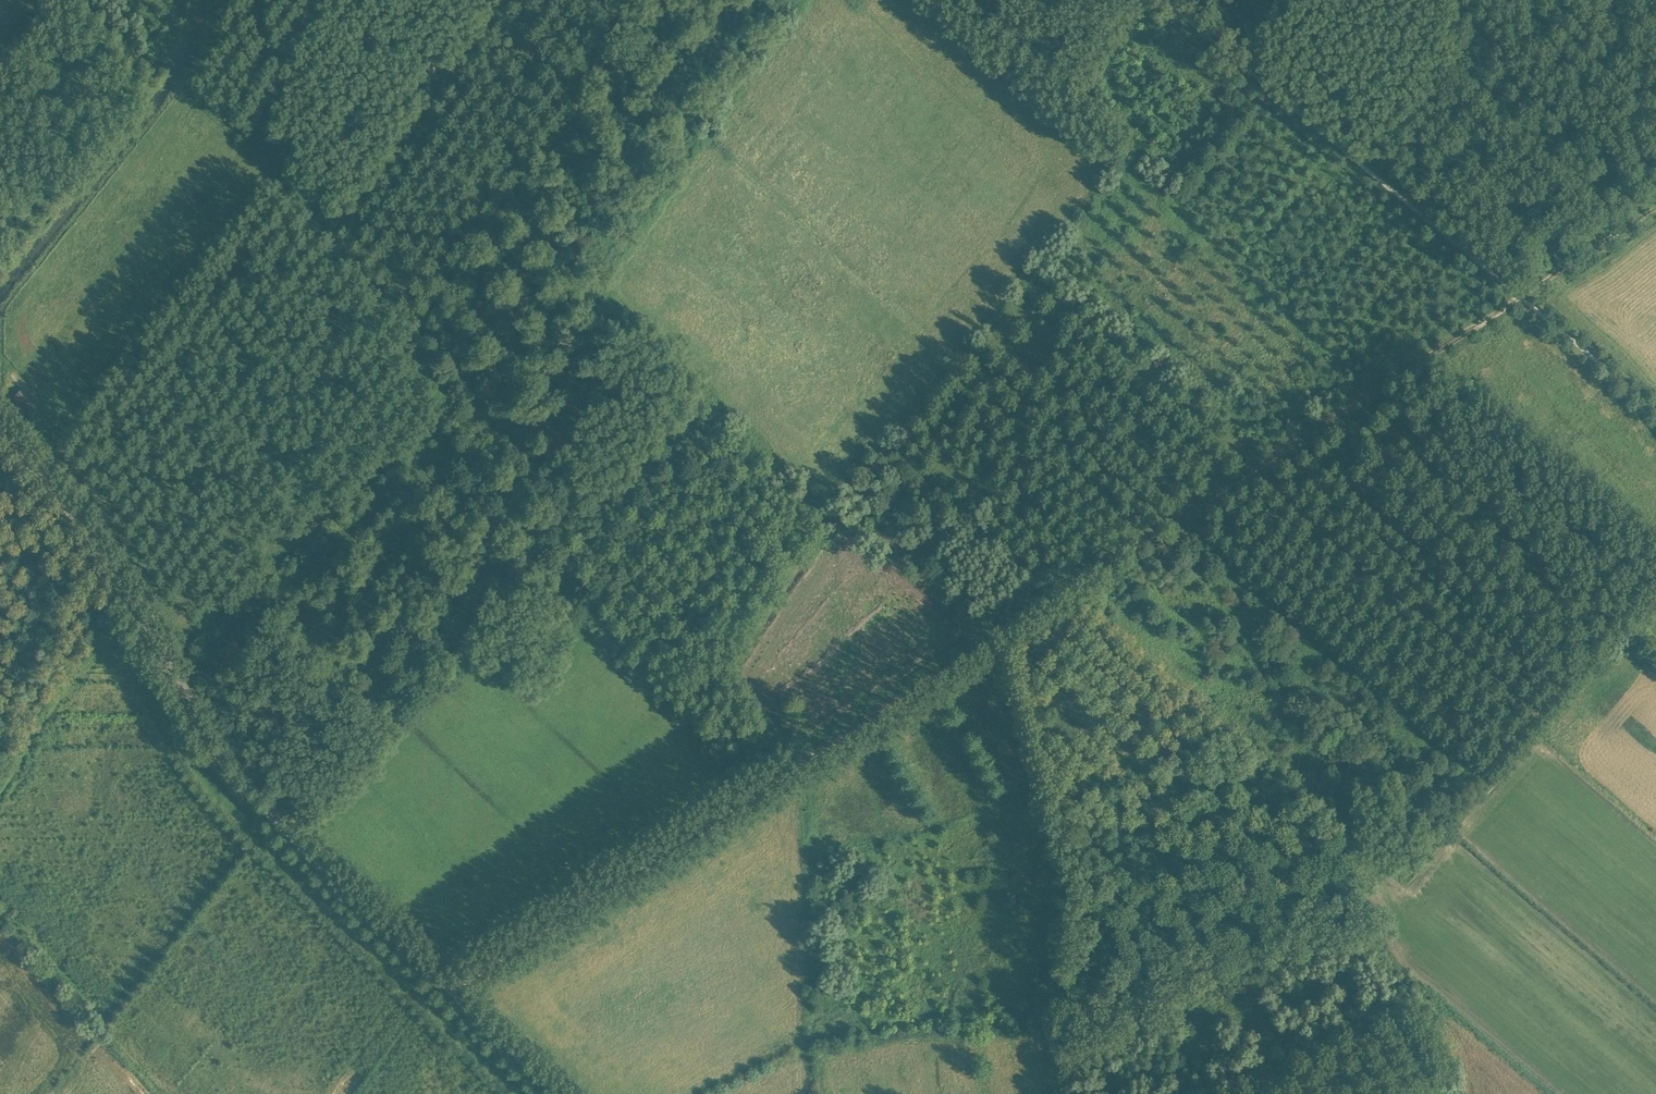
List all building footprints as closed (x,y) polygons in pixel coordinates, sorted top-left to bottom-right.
[(20,388),(10,397),(27,415),(37,407),(20,388)]
